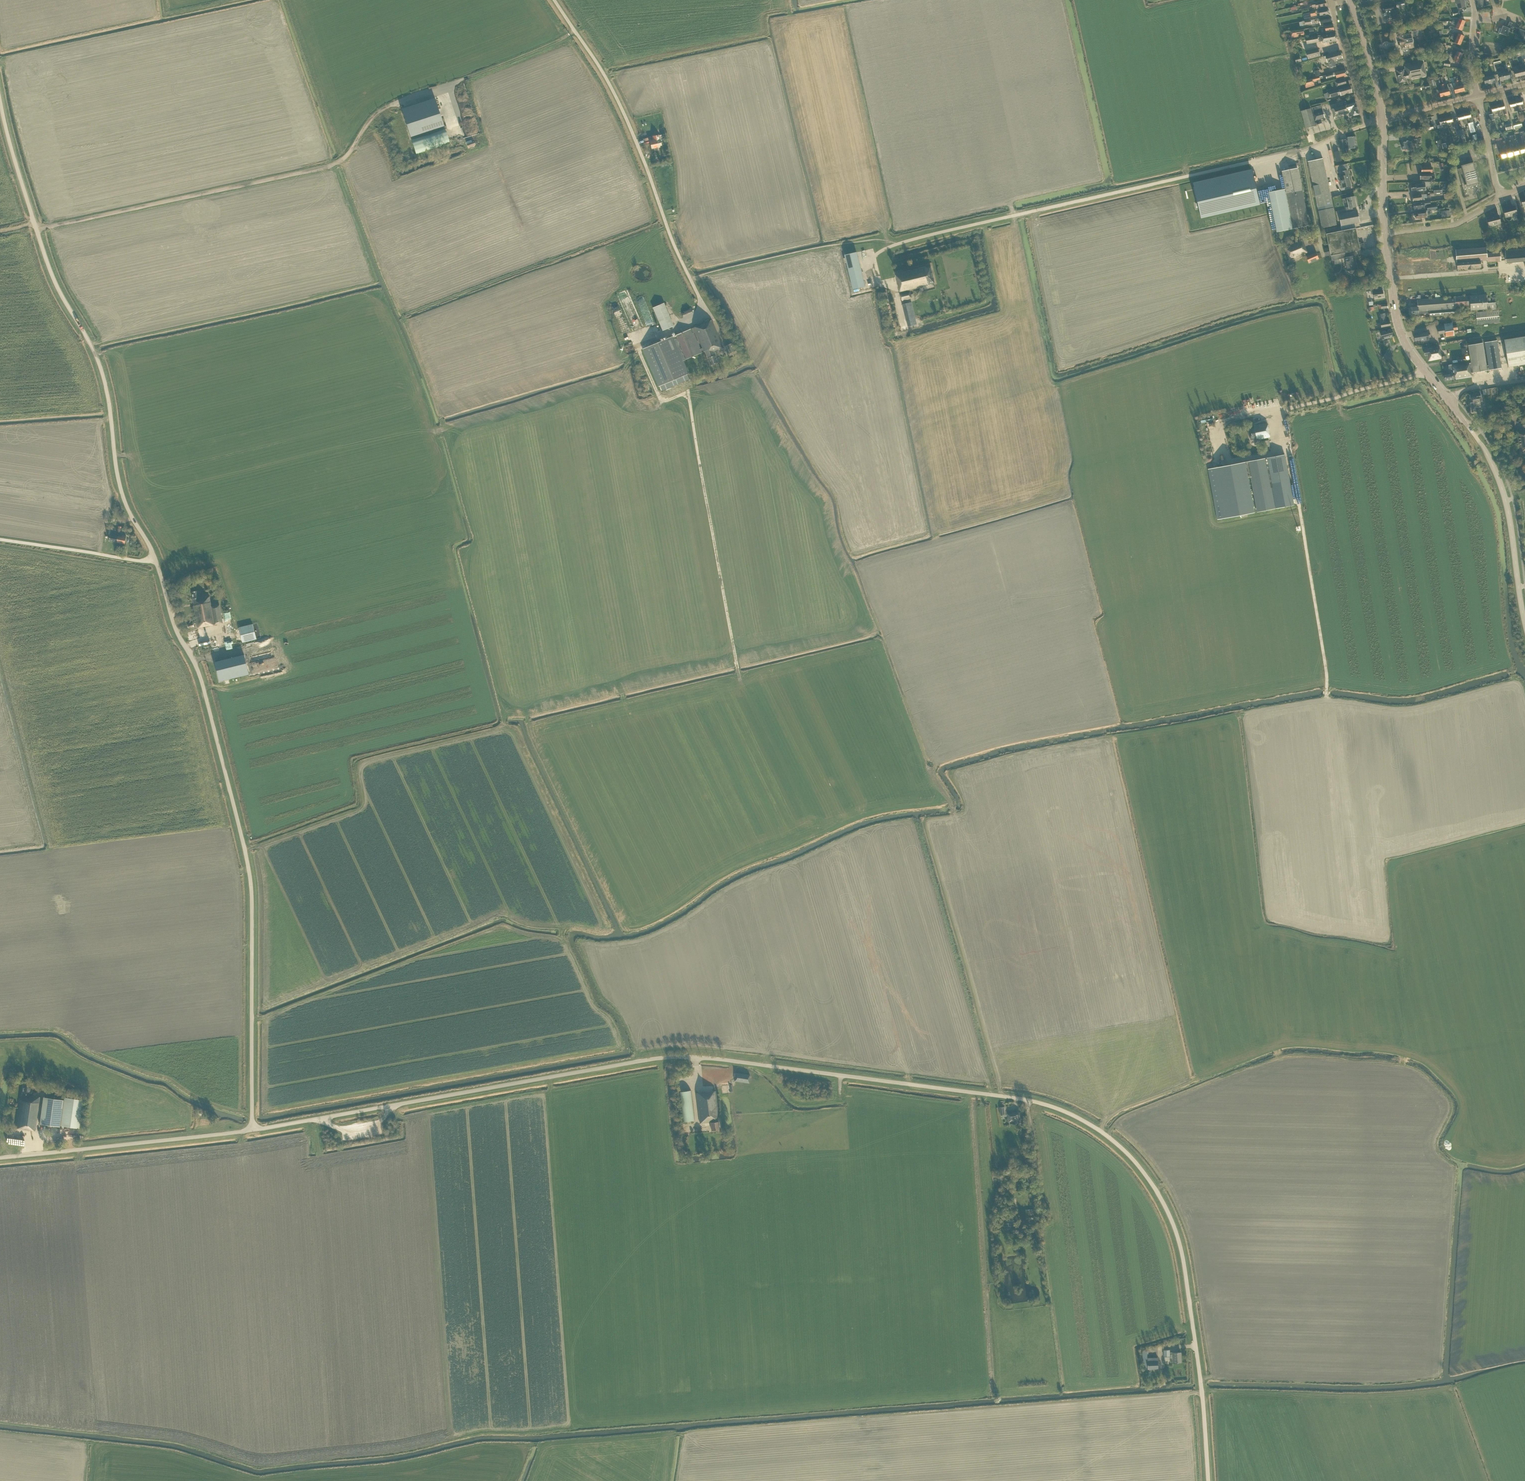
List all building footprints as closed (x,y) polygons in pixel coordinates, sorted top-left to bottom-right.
[(1458,9),(1466,7),(1464,2),(1465,2),(1464,0),(1456,0),(1458,9)] [(1327,7),(1325,1),(1311,4),(1312,8),(1316,7),(1316,9),(1327,7)] [(1395,7),(1383,9),(1386,21),(1396,19),(1394,10),(1395,10),(1395,7)] [(1320,15),(1320,17),(1330,15),(1328,8),(1310,12),(1303,14),(1304,19),(1311,17),(1320,15)] [(1319,19),(1321,25),(1332,23),(1331,16),(1319,19)] [(1457,25),(1455,28),(1461,31),(1463,26),(1452,22),(1452,23),(1457,25)] [(1523,40),(1524,41),(1524,31),(1511,26),(1512,23),(1509,22),(1507,28),(1502,26),(1500,34),(1507,36),(1509,32),(1517,35),(1516,37),(1523,40)] [(1334,31),(1333,25),(1324,26),(1325,29),(1323,29),(1324,34),(1330,32),(1334,31)] [(1402,50),(1414,47),(1412,35),(1422,33),(1421,28),(1419,28),(1419,26),(1408,28),(1409,33),(1399,35),(1400,40),(1399,40),(1400,44),(1401,44),(1402,50)] [(1298,30),(1290,31),(1291,38),(1299,37),(1299,35),(1304,35),(1303,29),(1298,30)] [(1335,33),(1306,38),(1307,44),(1319,42),(1322,41),(1323,43),(1337,41),(1336,37),(1337,37),(1336,33),(1335,33)] [(1462,41),(1451,36),(1451,38),(1455,40),(1454,43),(1460,45),(1462,41)] [(1306,51),(1308,59),(1320,56),(1318,48),(1306,51)] [(1330,68),(1336,66),(1334,61),(1337,61),(1336,60),(1342,58),(1340,52),(1326,56),(1328,63),(1329,68),(1330,68)] [(1454,58),(1453,61),(1459,63),(1461,58),(1450,54),(1449,56),(1454,58)] [(1404,73),(1404,70),(1397,71),(1399,83),(1406,81),(1406,80),(1412,78),(1412,79),(1426,76),(1423,61),(1404,65),(1406,73),(1404,73)] [(1504,67),(1502,67),(1505,80),(1510,79),(1509,71),(1505,72),(1504,67)] [(1347,76),(1346,70),(1326,75),(1327,78),(1334,76),(1336,75),(1337,79),(1347,76)] [(1489,71),(1487,71),(1490,84),(1495,82),(1493,75),(1491,76),(1489,71)] [(1319,77),(1304,81),(1306,88),(1315,86),(1313,81),(1320,79),(1319,77)] [(1346,84),(1345,79),(1335,82),(1337,87),(1346,84)] [(1352,92),(1350,86),(1327,92),(1329,97),(1340,94),(1341,96),(1352,92)] [(1517,106),(1518,106),(1521,105),(1522,110),(1524,109),(1524,104),(1523,104),(1522,99),(1515,101),(1517,106)] [(1517,106),(1515,101),(1509,102),(1510,108),(1515,106),(1517,111),(1519,111),(1518,106),(1517,106)] [(437,102),(403,113),(411,136),(444,126),(437,102)] [(1346,116),(1346,115),(1349,115),(1349,117),(1359,114),(1356,102),(1332,109),(1335,119),(1346,116)] [(1497,105),(1499,111),(1500,110),(1503,110),(1504,114),(1507,114),(1506,109),(1505,109),(1504,104),(1497,105)] [(1312,108),(1315,121),(1325,118),(1321,105),(1312,108)] [(1499,111),(1497,105),(1491,107),(1492,112),(1497,111),(1499,116),(1501,115),(1500,110),(1499,111)] [(1311,108),(1301,111),(1306,129),(1316,126),(1311,108)] [(1471,123),(1473,122),(1472,117),(1471,117),(1470,112),(1463,114),(1465,119),(1466,119),(1469,118),(1471,123)] [(1466,119),(1465,119),(1463,114),(1457,115),(1458,121),(1464,119),(1465,124),(1467,124),(1466,119)] [(1452,117),(1445,118),(1447,124),(1451,122),(1453,127),(1455,127),(1454,122),(1453,122),(1452,117)] [(1447,124),(1445,118),(1439,120),(1440,125),(1437,126),(1438,128),(1443,127),(1442,125),(1447,124)] [(412,139),(416,154),(450,143),(445,128),(412,139)] [(1403,141),(1403,151),(1413,150),(1412,144),(1417,143),(1417,141),(1421,140),(1421,134),(1414,134),(1414,141),(1412,141),(1403,141)] [(659,146),(661,145),(659,135),(652,137),(653,140),(650,141),(652,149),(660,147),(659,146)] [(1523,145),(1519,146),(1518,142),(1516,143),(1517,147),(1518,147),(1520,154),(1524,153),(1524,149),(1524,145),(1523,145)] [(1510,145),(1511,149),(1512,148),(1514,156),(1520,154),(1518,147),(1517,147),(1513,148),(1512,144),(1510,145)] [(1512,148),(1511,149),(1507,150),(1506,146),(1504,146),(1505,150),(1506,150),(1508,157),(1514,156),(1512,148)] [(1506,150),(1505,150),(1501,151),(1500,147),(1498,148),(1499,152),(1501,159),(1508,157),(1506,150)] [(1308,162),(1322,228),(1337,225),(1323,158),(1308,162)] [(1462,168),(1458,169),(1465,196),(1480,191),(1478,184),(1479,183),(1473,162),(1461,166),(1462,168)] [(1422,167),(1422,173),(1420,173),(1420,180),(1431,179),(1435,179),(1435,175),(1431,175),(1431,173),(1433,173),(1433,167),(1422,167)] [(1282,171),(1286,189),(1269,192),(1277,232),(1309,225),(1298,168),(1282,171)] [(1347,170),(1339,173),(1344,192),(1348,190),(1347,187),(1351,186),(1348,175),(1347,170)] [(1194,188),(1201,217),(1260,204),(1253,174),(1194,188)] [(1417,191),(1424,191),(1423,186),(1425,186),(1425,187),(1430,187),(1430,182),(1422,182),(1422,183),(1417,183),(1417,184),(1411,185),(1412,191),(1417,190),(1417,191)] [(1349,207),(1346,208),(1346,212),(1353,210),(1353,208),(1357,207),(1355,196),(1347,198),(1349,207)] [(1430,201),(1414,203),(1414,210),(1425,208),(1424,205),(1428,205),(1431,205),(1430,201)] [(1505,218),(1506,217),(1507,220),(1508,221),(1510,220),(1511,219),(1511,216),(1516,215),(1518,220),(1521,219),(1520,213),(1517,214),(1515,206),(1503,209),(1505,218)] [(1325,229),(1326,234),(1356,228),(1355,223),(1360,222),(1357,210),(1339,214),(1341,225),(1325,229)] [(1430,213),(1430,210),(1415,212),(1416,214),(1415,214),(1416,219),(1427,217),(1426,214),(1430,213)] [(1489,226),(1497,224),(1501,223),(1499,215),(1487,218),(1489,226)] [(1356,228),(1326,234),(1331,256),(1332,261),(1344,258),(1347,271),(1357,269),(1354,256),(1352,256),(1351,252),(1357,250),(1357,251),(1365,250),(1364,243),(1360,244),(1360,243),(1359,243),(1356,228)] [(1285,248),(1289,259),(1294,257),(1295,259),(1307,254),(1302,240),(1288,245),(1289,247),(1285,248)] [(1486,247),(1455,250),(1456,262),(1457,262),(1457,269),(1468,268),(1468,269),(1474,269),(1473,267),(1481,267),(1481,261),(1487,260),(1488,262),(1501,261),(1500,252),(1487,253),(1486,247)] [(1505,250),(1506,263),(1524,261),(1524,249),(1505,250)] [(857,252),(845,255),(853,289),(865,286),(857,252)] [(1319,259),(1316,252),(1306,257),(1309,264),(1319,259)] [(929,284),(935,283),(931,267),(927,268),(926,266),(896,274),(902,301),(912,298),(910,290),(924,287),(924,286),(929,285),(929,284)] [(1384,297),(1383,290),(1376,291),(1376,288),(1371,289),(1371,294),(1373,294),(1374,298),(1384,297)] [(1471,310),(1487,309),(1486,294),(1469,296),(1470,306),(1471,310)] [(1451,315),(1456,315),(1456,307),(1470,306),(1469,296),(1455,297),(1455,298),(1450,298),(1451,315)] [(1418,307),(1409,308),(1410,315),(1430,313),(1430,317),(1451,315),(1450,298),(1450,297),(1417,300),(1418,307)] [(912,302),(902,303),(906,326),(916,325),(912,302)] [(1476,312),(1477,325),(1499,322),(1498,310),(1476,312)] [(1386,321),(1385,314),(1381,314),(1381,322),(1380,322),(1382,328),(1391,326),(1390,321),(1386,321)] [(682,361),(683,360),(705,351),(711,365),(718,362),(714,352),(723,348),(711,320),(702,324),(702,322),(703,322),(702,320),(701,321),(701,320),(696,322),(697,324),(696,324),(696,326),(672,337),(682,361)] [(660,326),(662,331),(672,327),(670,322),(660,326)] [(1446,337),(1454,336),(1454,332),(1456,332),(1455,330),(1458,329),(1457,325),(1453,326),(1452,323),(1437,325),(1438,334),(1445,333),(1446,337)] [(641,331),(644,338),(660,332),(658,325),(641,331)] [(1391,329),(1388,330),(1388,329),(1383,330),(1383,332),(1381,333),(1382,339),(1393,336),(1391,329)] [(1418,335),(1414,335),(1415,341),(1421,340),(1421,341),(1429,340),(1429,337),(1431,337),(1430,335),(1428,335),(1428,332),(1418,333),(1418,335)] [(1507,362),(1508,366),(1508,367),(1524,364),(1524,336),(1504,340),(1507,356),(1507,362)] [(682,361),(672,337),(642,349),(658,387),(689,374),(683,360),(682,361)] [(1483,343),(1468,345),(1471,363),(1469,363),(1469,362),(1451,365),(1449,365),(1450,374),(1444,375),(1445,380),(1456,379),(1472,377),(1471,373),(1473,373),(1487,370),(1501,368),(1501,363),(1500,357),(1497,341),(1485,343),(1488,365),(1486,365),(1483,343)] [(733,343),(729,345),(729,344),(724,346),(727,354),(732,352),(736,350),(733,343)] [(1428,359),(1428,361),(1441,358),(1442,361),(1446,361),(1445,356),(1441,357),(1439,347),(1432,348),(1425,349),(1425,350),(1423,351),(1424,356),(1427,355),(1428,359)] [(1387,351),(1383,357),(1389,361),(1393,355),(1387,351)] [(1483,408),(1481,396),(1481,393),(1469,395),(1472,410),(1483,408)] [(1267,423),(1254,426),(1254,428),(1248,429),(1250,440),(1253,440),(1254,445),(1260,444),(1259,439),(1270,437),(1267,423)] [(1517,433),(1518,440),(1519,440),(1519,442),(1519,445),(1520,446),(1521,451),(1524,450),(1524,431),(1520,432),(1520,433),(1519,433),(1519,432),(1517,433)] [(1296,515),(1287,465),(1285,466),(1284,461),(1274,463),(1275,468),(1228,477),(1228,478),(1217,480),(1215,469),(1185,474),(1197,534),(1226,528),(1219,490),(1230,488),(1237,526),(1296,515)] [(109,541),(118,542),(119,536),(114,535),(115,534),(111,533),(109,541)] [(122,537),(119,536),(118,542),(125,544),(126,536),(122,535),(122,537)] [(193,605),(198,627),(223,623),(219,605),(211,606),(209,597),(198,598),(197,591),(191,592),(193,599),(192,600),(193,602),(193,603),(194,605),(193,605)] [(241,631),(242,637),(255,634),(253,628),(241,631)] [(244,655),(215,662),(219,682),(249,675),(244,655)] [(735,1081),(749,1083),(750,1075),(736,1073),(735,1081)] [(16,1128),(35,1131),(40,1097),(29,1095),(30,1086),(23,1085),(21,1100),(20,1099),(16,1128)] [(679,1092),(683,1121),(695,1120),(691,1090),(679,1092)] [(710,1122),(711,1130),(719,1129),(718,1117),(715,1091),(696,1093),(700,1123),(710,1122)] [(60,1125),(79,1128),(83,1100),(64,1097),(62,1115),(61,1115),(63,1100),(43,1097),(39,1124),(59,1127),(60,1124),(60,1125)] [(1020,1112),(1014,1113),(1014,1114),(1008,1115),(1009,1121),(1015,1120),(1016,1124),(1021,1123),(1020,1119),(1021,1119),(1020,1112)] [(1016,1222),(1016,1219),(1008,1220),(1008,1222),(1004,1223),(1005,1229),(1013,1229),(1013,1233),(1025,1232),(1024,1225),(1015,1225),(1014,1222),(1016,1222)] [(1171,1362),(1173,1361),(1173,1362),(1182,1362),(1181,1352),(1172,1352),(1172,1353),(1170,1353),(1170,1349),(1165,1350),(1165,1356),(1170,1356),(1171,1362)] [(1158,1369),(1158,1358),(1148,1358),(1148,1370),(1158,1369)]
